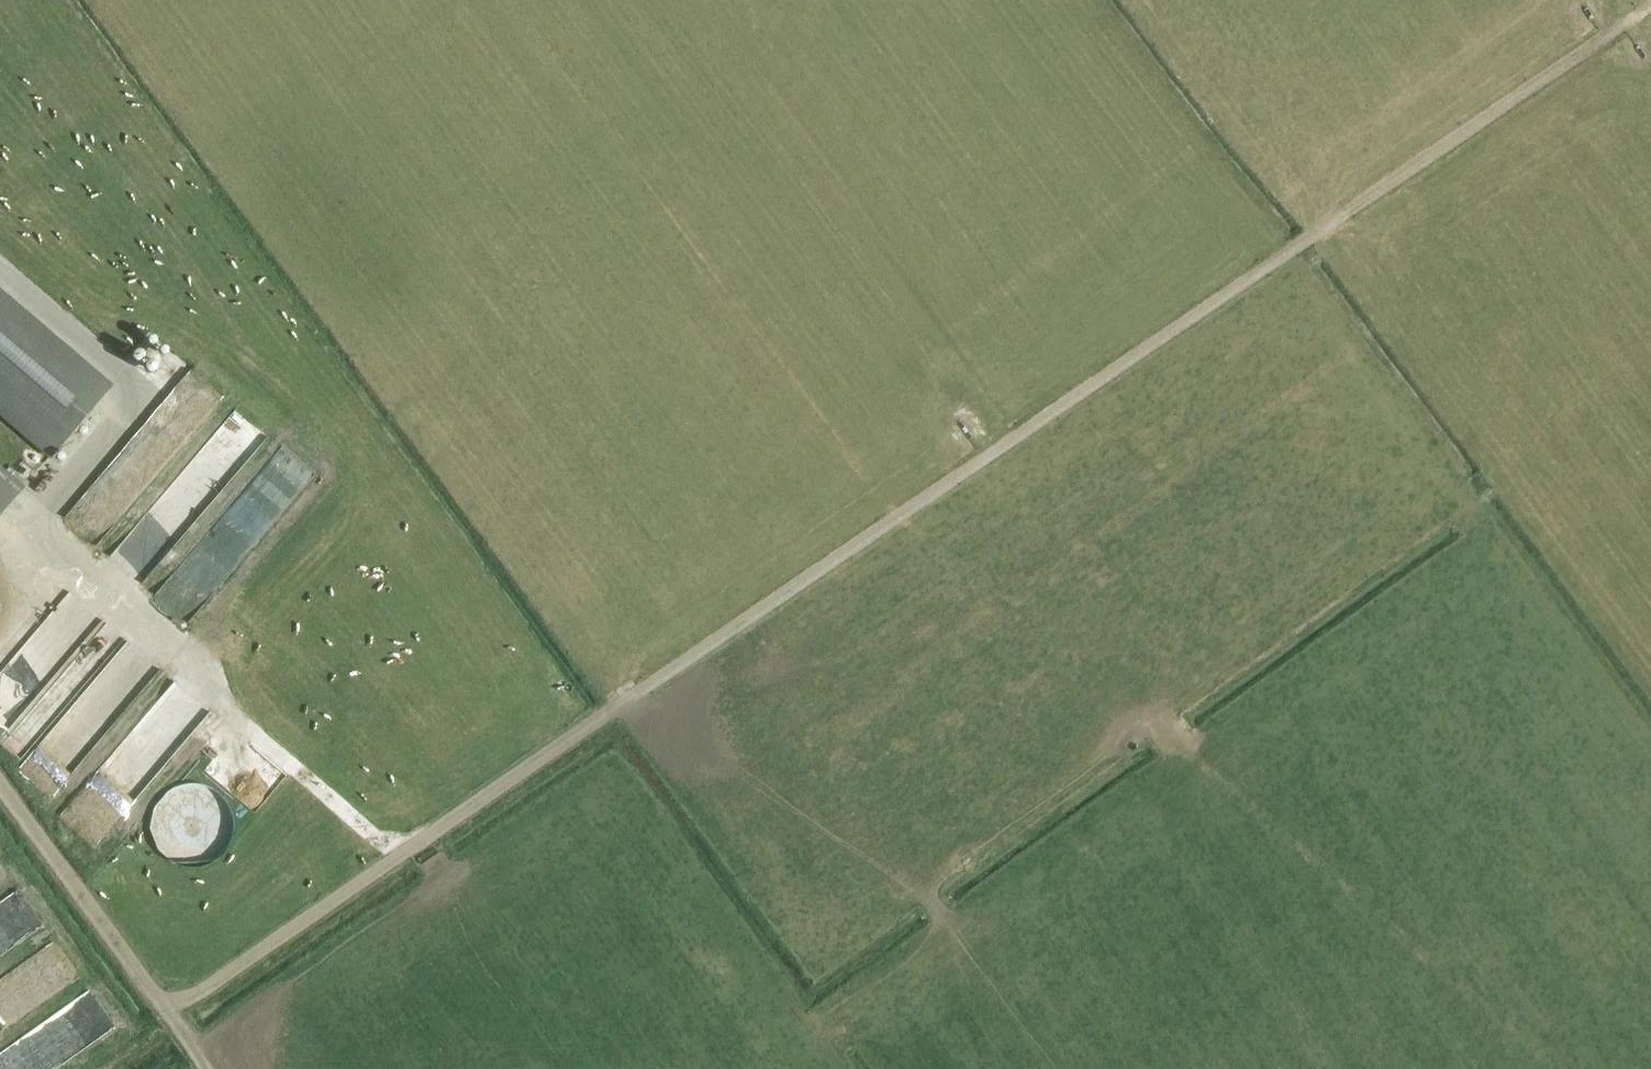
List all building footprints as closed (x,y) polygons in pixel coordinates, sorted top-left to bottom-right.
[(49,458),(107,390),(0,298),(0,416),(49,458)] [(22,489),(0,470),(0,515),(22,489)] [(157,543),(181,545),(184,514),(146,511),(145,524),(159,525),(157,543)] [(23,1061),(10,1068),(29,1068),(23,1061)]
